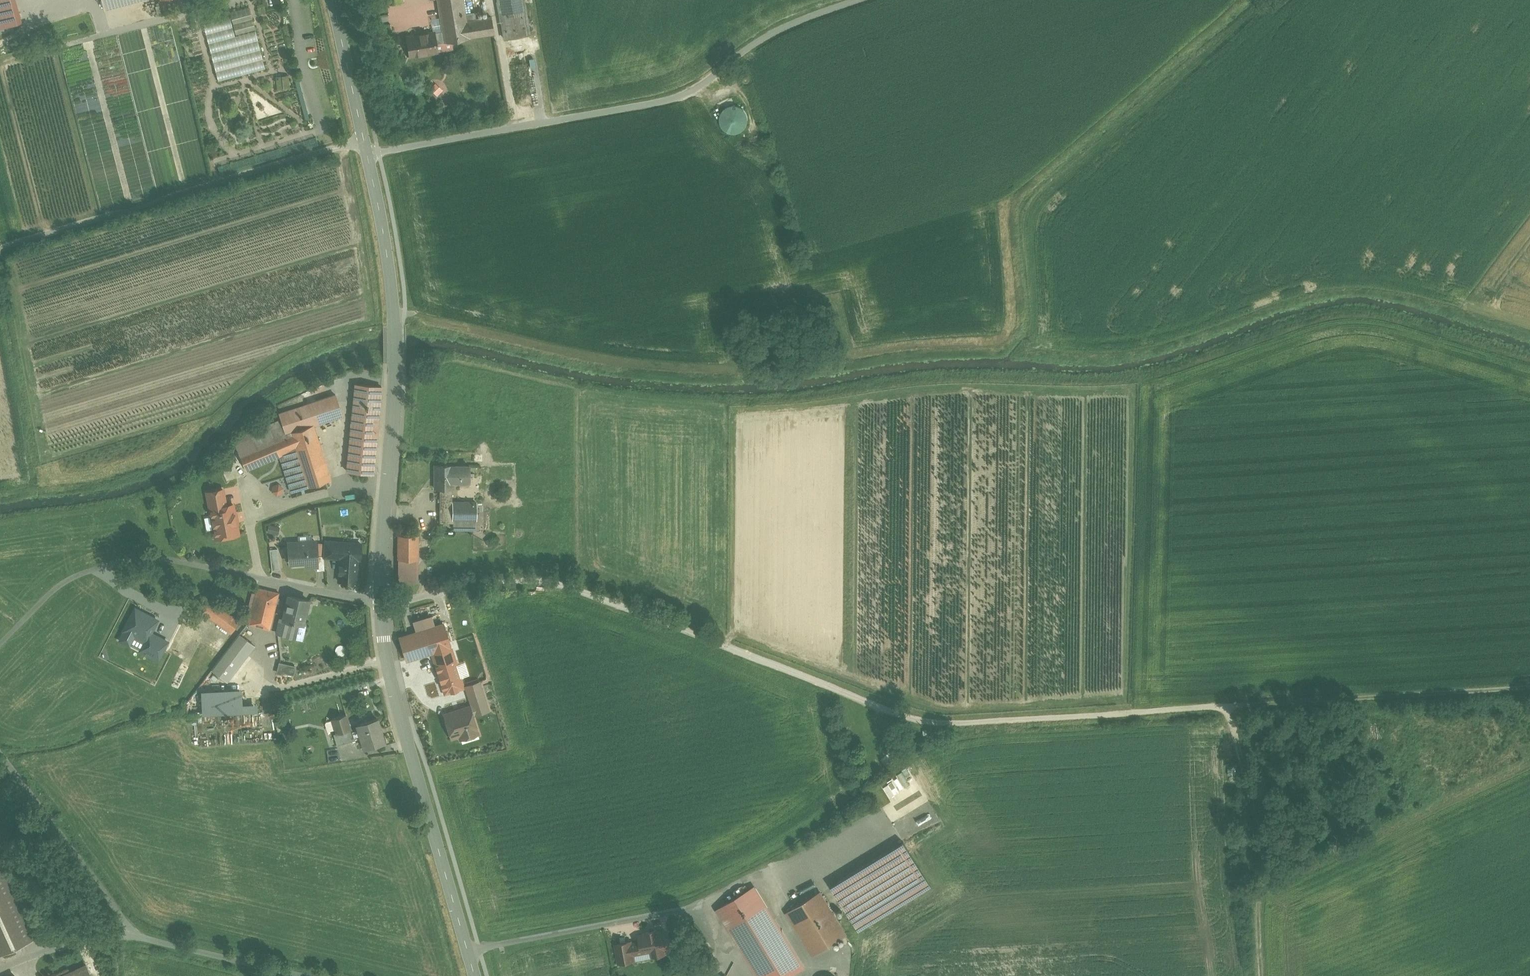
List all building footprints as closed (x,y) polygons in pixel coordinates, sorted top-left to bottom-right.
[(20,21),(14,0),(0,0),(0,27),(20,21)] [(103,9),(137,0),(101,0),(103,9)] [(404,34),(408,58),(438,53),(438,50),(452,48),(451,40),(494,34),(491,16),(467,20),(464,0),(436,0),(440,29),(404,34)] [(504,38),(530,33),(525,0),(498,0),(504,38)] [(249,7),(230,12),(235,34),(255,29),(249,7)] [(230,17),(203,24),(218,80),(265,68),(255,30),(235,36),(230,17)] [(284,75),(275,76),(276,88),(285,87),(284,75)] [(435,82),(429,87),(436,95),(442,90),(435,82)] [(727,104),(722,108),(720,113),(719,120),(721,125),(724,129),(728,132),(733,133),(739,133),(744,130),(748,126),(749,123),(750,118),(749,112),(747,108),(742,104),(737,102),(732,103),(727,104)] [(381,386),(355,384),(351,434),(377,437),(381,386)] [(335,394),(279,413),(281,419),(259,428),(251,436),(256,446),(239,453),(246,470),(280,456),(291,492),(330,479),(313,424),(342,415),(335,394)] [(377,437),(351,434),(347,471),(373,473),(377,437)] [(453,464),(435,464),(435,479),(434,479),(434,488),(435,488),(440,489),(452,489),(453,489),(453,482),(469,481),(469,466),(453,465),(453,464)] [(278,485),(274,486),(273,491),(277,494),(281,493),(282,488),(278,485)] [(222,489),(207,492),(211,508),(225,506),(222,489)] [(452,489),(440,489),(439,509),(452,509),(452,502),(452,489)] [(476,502),(452,502),(452,509),(452,519),(454,520),(476,520),(476,502)] [(211,508),(210,509),(216,538),(238,534),(233,504),(225,506),(211,508)] [(452,509),(439,509),(439,522),(454,522),(454,520),(452,519),(452,509)] [(418,535),(398,535),(398,560),(418,559),(418,535)] [(315,541),(288,543),(290,562),(306,561),(306,566),(316,566),(317,566),(316,556),(315,541)] [(339,542),(324,541),(323,554),(338,555),(339,542)] [(361,543),(339,542),(338,555),(340,557),(338,580),(356,582),(357,559),(360,559),(361,543)] [(277,549),(270,550),(272,569),(279,569),(277,549)] [(323,555),(316,556),(317,566),(316,566),(317,571),(325,570),(323,554),(323,555)] [(418,559),(398,560),(398,582),(415,582),(418,582),(418,559)] [(415,582),(398,582),(398,592),(415,592),(415,582)] [(279,593),(257,588),(248,624),(270,630),(277,602),(278,603),(279,602),(280,599),(279,598),(278,598),(279,593)] [(308,600),(288,595),(283,618),(283,619),(291,621),(291,623),(293,624),(294,621),(303,623),(308,600)] [(246,625),(205,596),(197,608),(237,636),(239,634),(246,625)] [(167,624),(127,604),(116,626),(156,646),(167,624)] [(430,616),(412,621),(415,631),(433,626),(430,616)] [(303,623),(294,621),(293,624),(291,623),(291,621),(283,619),(283,618),(282,618),(280,620),(278,625),(280,627),(288,629),(290,628),(292,630),(303,633),(305,626),(303,623)] [(425,630),(399,638),(406,660),(432,652),(427,636),(425,630)] [(463,687),(445,630),(427,636),(432,652),(445,693),(463,687)] [(237,636),(212,670),(227,681),(254,646),(239,634),(237,636)] [(295,666),(279,663),(277,671),(279,671),(278,673),(283,674),(283,672),(293,674),(295,666)] [(479,682),(466,686),(472,705),(469,706),(472,715),(488,710),(479,682)] [(469,706),(444,714),(450,734),(458,731),(459,735),(477,730),(472,715),(469,706)] [(346,714),(331,718),(336,733),(350,728),(346,714)] [(276,730),(290,729),(289,715),(276,716),(276,730)] [(377,718),(357,724),(358,729),(352,730),(355,738),(361,736),(364,748),(384,742),(377,718)] [(336,733),(333,734),(337,745),(355,740),(352,730),(352,728),(350,728),(336,733)] [(477,730),(459,735),(460,738),(461,738),(462,742),(479,737),(478,733),(477,730)] [(887,795),(912,784),(905,768),(896,772),(899,777),(882,784),(887,795)] [(903,842),(831,886),(858,931),(931,886),(903,842)] [(0,864),(0,953),(35,937),(1,864),(0,864)] [(754,887),(717,910),(758,975),(789,975),(803,967),(754,887)] [(820,892),(786,913),(812,955),(846,935),(820,892)] [(657,930),(646,932),(646,934),(640,935),(641,942),(631,944),(633,954),(652,950),(653,956),(664,954),(663,948),(668,947),(665,931),(658,932),(657,930)] [(631,942),(616,944),(619,962),(634,959),(633,954),(631,944),(631,942)] [(713,953),(703,959),(709,971),(719,965),(713,953)] [(61,975),(91,975),(86,965),(61,975)]
